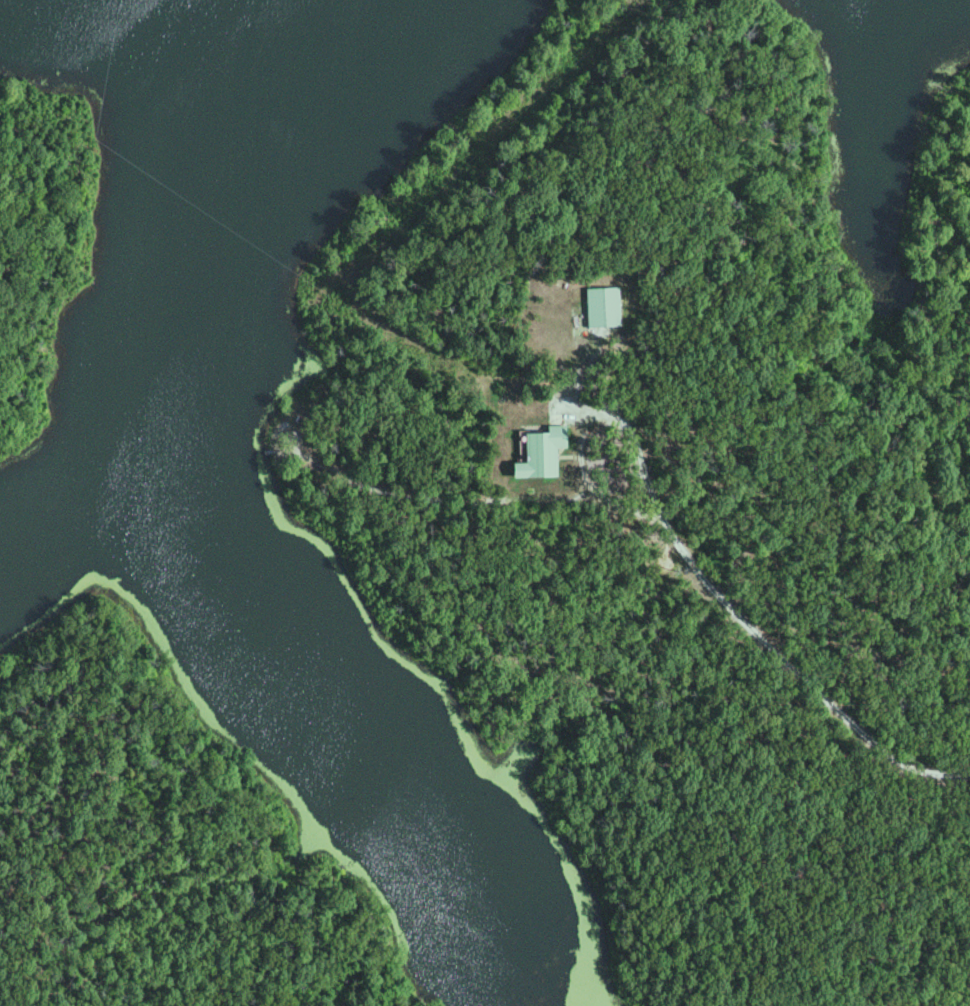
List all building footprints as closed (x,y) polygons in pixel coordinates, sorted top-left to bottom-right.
[(628,324),(626,285),(593,286),(595,325),(628,324)] [(523,476),(565,474),(564,446),(574,446),(574,423),(556,423),(556,430),(533,431),(534,460),(522,460),(523,476)]
